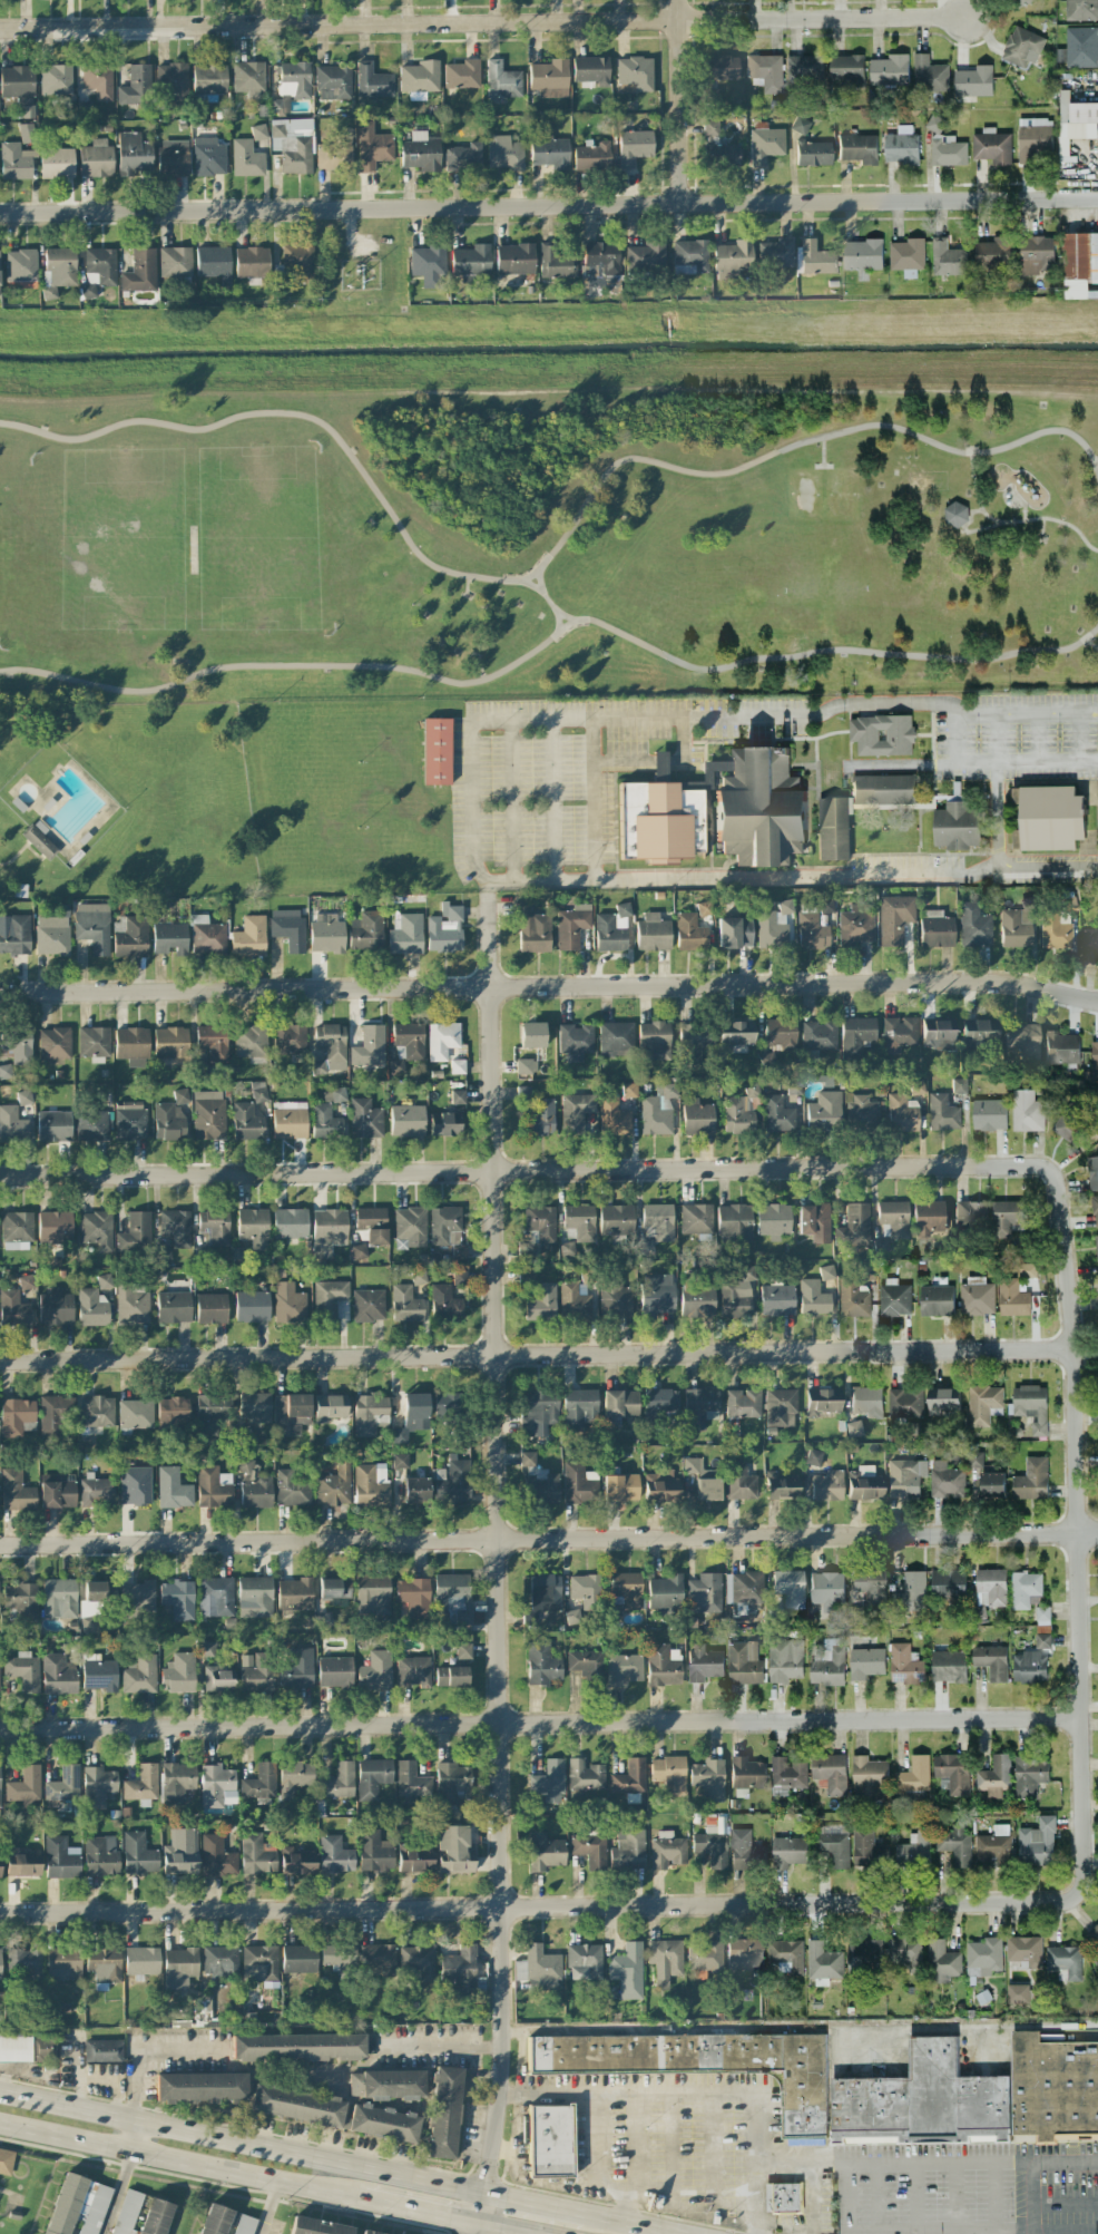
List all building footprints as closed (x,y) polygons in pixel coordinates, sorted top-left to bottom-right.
[(1097,19),(1097,0),(1065,0),(1065,20),(1097,19)] [(1025,68),(1028,60),(1035,63),(1045,37),(1013,25),(1000,59),(1025,68)] [(1097,66),(1097,46),(1097,43),(1097,26),(1065,26),(1066,67),(1097,66)] [(948,90),(948,64),(928,64),(928,53),(913,53),(913,89),(948,90)] [(782,93),(781,54),(746,55),(747,78),(762,78),(763,93),(782,93)] [(863,54),(828,55),(829,81),(849,80),(849,86),(864,86),(863,54)] [(907,54),(887,54),(887,58),(869,59),(869,85),(908,84),(907,54)] [(787,55),(787,84),(823,83),(823,55),(787,55)] [(738,56),(704,56),(705,80),(739,79),(738,56)] [(572,58),(572,82),(597,82),(597,87),(608,87),(608,57),(572,58)] [(651,57),(615,58),(616,84),(634,84),(634,93),(652,92),(651,57)] [(567,58),(550,59),(550,64),(529,64),(529,90),(538,90),(538,98),(567,97),(567,58)] [(478,59),(462,59),(462,64),(444,64),(444,89),(479,88),(478,59)] [(501,59),(486,60),(486,98),(521,97),(521,71),(501,71),(501,59)] [(394,74),(372,74),(372,60),(356,61),(357,97),(394,97),(394,74)] [(439,91),(438,60),(418,60),(418,65),(400,66),(400,92),(409,92),(409,101),(426,101),(425,91),(439,91)] [(233,92),(246,92),(246,99),(263,99),(263,62),(233,63),(233,92)] [(311,97),(309,62),(278,63),(279,98),(311,97)] [(192,94),(226,94),(226,64),(193,63),(192,94)] [(116,86),(116,104),(150,104),(150,64),(128,65),(129,86),(116,86)] [(187,64),(155,64),(156,98),(188,98),(187,64)] [(992,95),(992,64),(975,65),(975,70),(953,70),(954,96),(992,95)] [(72,94),(71,65),(39,65),(40,95),(72,94)] [(112,101),(112,65),(82,65),(82,89),(95,89),(95,101),(112,101)] [(316,67),(317,100),(351,99),(350,65),(316,67)] [(34,67),(0,67),(0,97),(33,97),(34,67)] [(714,97),(716,84),(707,83),(706,96),(714,97)] [(1069,103),(1069,89),(1058,89),(1059,160),(1069,160),(1069,138),(1097,138),(1097,122),(1097,102),(1069,103)] [(290,113),(289,97),(270,98),(270,114),(290,113)] [(804,136),(810,123),(796,115),(790,129),(804,136)] [(967,164),(967,142),(954,141),(954,135),(942,135),(942,116),(926,116),(926,128),(931,128),(931,164),(967,164)] [(1051,152),(1052,118),(1019,118),(1018,163),(1033,163),(1034,151),(1051,152)] [(313,173),(312,119),(270,120),(271,151),(280,151),(281,174),(313,173)] [(718,144),(718,120),(705,120),(705,165),(739,164),(739,144),(718,144)] [(393,160),(393,135),(373,135),(373,121),(358,121),(359,173),(375,173),(374,161),(393,160)] [(784,129),(766,129),(766,122),(750,123),(751,168),(765,168),(765,156),(784,155),(784,129)] [(34,142),(33,124),(19,125),(20,143),(34,142)] [(252,140),(267,138),(265,125),(251,126),(252,140)] [(918,133),(911,133),(911,125),(896,125),(897,133),(883,134),(884,161),(902,161),(903,165),(919,165),(918,133)] [(972,133),(972,159),(992,158),(992,165),(1011,165),(1011,132),(995,133),(995,127),(981,127),(981,133),(972,133)] [(401,142),(401,167),(419,167),(419,172),(440,171),(439,141),(426,141),(426,131),(411,131),(411,141),(401,142)] [(618,131),(619,168),(636,168),(636,157),(652,157),(652,131),(618,131)] [(119,177),(133,177),(133,172),(152,171),(151,142),(140,142),(140,132),(118,132),(119,177)] [(530,165),(552,165),(552,169),(569,169),(568,139),(552,139),(552,132),(539,132),(539,139),(530,139),(530,165)] [(876,135),(839,135),(838,161),(860,161),(860,165),(876,165),(876,135)] [(351,136),(332,137),(333,143),(316,144),(317,169),(352,168),(351,136)] [(523,142),(509,142),(509,136),(488,136),(488,169),(523,169),(523,142)] [(193,176),(225,175),(225,144),(217,144),(216,137),(192,138),(193,176)] [(79,147),(79,177),(114,176),(113,146),(106,146),(106,138),(92,138),(92,146),(79,147)] [(252,139),(232,139),(233,176),(265,175),(265,153),(252,153),(252,139)] [(609,140),(598,140),(598,146),(573,146),(574,170),(610,170),(609,140)] [(188,141),(159,141),(160,175),(188,175),(188,141)] [(832,165),(831,141),(795,142),(796,166),(832,165)] [(33,150),(19,151),(19,142),(0,143),(0,144),(1,180),(33,179),(33,150)] [(481,142),(469,142),(469,147),(445,147),(444,171),(480,171),(481,142)] [(40,149),(40,179),(74,178),(73,148),(40,149)] [(1063,298),(1087,298),(1087,280),(1097,280),(1097,232),(1062,233),(1063,298)] [(967,274),(966,248),(947,249),(947,236),(932,236),(933,274),(967,274)] [(1019,273),(1054,273),(1054,236),(1019,236),(1019,273)] [(801,274),(837,273),(836,251),(815,251),(815,238),(801,238),(801,274)] [(882,239),(844,240),(844,269),(882,269),(882,239)] [(924,239),(889,240),(889,270),(903,270),(903,278),(916,277),(916,269),(924,268),(924,239)] [(664,240),(644,241),(644,246),(625,247),(626,272),(665,271),(664,240)] [(673,241),(673,274),(708,273),(708,240),(673,241)] [(751,240),(735,240),(735,245),(714,246),(715,279),(738,279),(738,270),(752,270),(751,240)] [(759,242),(759,268),(793,267),(793,241),(759,242)] [(540,279),(576,278),(576,254),(556,255),(555,242),(540,242),(540,279)] [(618,276),(619,243),(584,242),(583,266),(596,267),(596,276),(618,276)] [(451,249),(451,275),(489,275),(490,244),(472,244),(472,250),(451,249)] [(534,245),(496,245),(495,274),(534,274),(534,245)] [(229,246),(195,247),(196,277),(219,276),(219,289),(230,289),(229,246)] [(313,281),(312,246),(281,247),(283,282),(313,281)] [(190,247),(158,248),(159,277),(190,277),(190,247)] [(268,277),(268,247),(234,248),(234,278),(247,278),(247,285),(259,285),(259,277),(268,277)] [(444,247),(409,247),(410,276),(422,276),(422,286),(445,285),(444,247)] [(75,248),(43,249),(44,298),(55,298),(55,286),(76,286),(75,248)] [(120,291),(155,290),(154,248),(131,249),(132,272),(119,273),(120,291)] [(116,285),(115,249),(84,249),(84,273),(97,273),(98,286),(116,285)] [(36,250),(5,251),(5,281),(37,280),(36,250)] [(943,504),(944,525),(968,524),(967,504),(943,504)] [(849,720),(850,741),(857,741),(857,755),(913,754),(912,743),(915,743),(915,738),(916,738),(916,732),(914,732),(913,726),(911,726),(911,714),(874,715),(874,716),(857,716),(857,720),(849,720)] [(424,719),(424,784),(451,784),(451,719),(424,719)] [(722,777),(723,791),(716,791),(717,841),(723,841),(724,855),(735,855),(735,867),(787,866),(787,855),(800,853),(800,840),(806,840),(806,790),(800,790),(800,777),(788,777),(788,745),(732,747),(732,777),(722,777)] [(666,752),(653,752),(653,777),(667,776),(666,752)] [(852,775),(853,804),(915,803),(915,774),(852,775)] [(619,783),(620,859),(647,859),(647,865),(677,865),(677,859),(692,859),(692,852),(703,852),(702,791),(677,791),(677,782),(619,783)] [(1011,788),(1011,804),(1019,804),(1019,829),(1011,829),(1011,848),(1075,848),(1075,839),(1085,839),(1084,796),(1075,796),(1074,787),(1011,788)] [(817,798),(818,860),(847,860),(846,798),(817,798)] [(933,809),(934,846),(945,846),(945,850),(967,849),(967,846),(980,846),(980,808),(968,809),(967,800),(944,801),(945,808),(933,809)] [(31,823),(28,826),(20,833),(28,842),(42,856),(48,861),(55,855),(59,851),(31,823)] [(879,947),(903,946),(902,922),(915,922),(914,896),(879,897),(879,947)] [(1021,910),(1000,910),(1001,948),(1033,947),(1032,897),(1021,897),(1021,910)] [(834,913),(833,899),(819,899),(820,914),(834,913)] [(778,900),(778,911),(757,911),(757,947),(786,948),(787,914),(792,914),(793,900),(778,900)] [(696,904),(699,917),(712,914),(709,901),(696,904)] [(960,945),(991,945),(991,915),(979,915),(978,902),(960,902),(960,945)] [(626,951),(625,916),(630,916),(630,903),(616,903),(616,914),(595,914),(595,951),(626,951)] [(109,904),(74,904),(73,940),(91,940),(91,957),(108,957),(109,904)] [(461,904),(441,904),(441,916),(426,917),(427,951),(461,951),(461,904)] [(590,929),(590,904),(572,904),(572,911),(556,911),(556,950),(579,950),(578,929),(590,929)] [(57,917),(35,917),(36,955),(68,955),(68,905),(57,905),(57,917)] [(270,938),(287,937),(287,954),(304,954),(303,910),(269,910),(270,938)] [(383,911),(360,910),(360,919),(349,919),(349,950),(382,951),(383,911)] [(942,910),(920,911),(921,947),(954,947),(953,917),(942,917),(942,910)] [(797,912),(798,949),(829,948),(828,926),(817,926),(817,911),(797,912)] [(670,920),(658,920),(659,912),(643,912),(643,921),(636,921),(636,950),(670,951),(670,920)] [(676,950),(707,950),(707,927),(696,927),(696,912),(676,912),(676,950)] [(838,912),(839,947),(855,946),(855,942),(874,942),(873,912),(838,912)] [(1040,948),(1071,948),(1071,912),(1040,912),(1040,948)] [(336,914),(311,913),(310,953),(344,953),(344,922),(336,921),(336,914)] [(422,953),(422,914),(400,913),(399,930),(388,929),(388,953),(422,953)] [(549,952),(550,915),(519,914),(519,952),(549,952)] [(7,916),(8,931),(0,931),(0,955),(30,954),(28,915),(7,916)] [(207,924),(207,915),(192,916),(193,953),(226,952),(225,923),(207,924)] [(264,915),(242,916),(243,932),(230,932),(231,956),(265,955),(264,915)] [(148,957),(147,916),(113,917),(114,957),(148,957)] [(718,917),(717,947),(751,948),(751,918),(718,917)] [(1097,920),(1097,929),(1082,929),(1082,949),(1097,949),(1097,951),(1097,920)] [(187,924),(153,924),(152,954),(166,954),(167,947),(175,947),(175,955),(186,956),(187,924)] [(918,1045),(917,1018),(899,1018),(899,1017),(883,1018),(883,1055),(900,1055),(899,1045),(918,1045)] [(796,1018),(765,1018),(764,1045),(781,1046),(781,1050),(795,1050),(796,1018)] [(875,1019),(842,1018),(841,1057),(861,1057),(862,1041),(875,1041),(875,1019)] [(986,1020),(963,1019),(962,1047),(996,1048),(997,1031),(986,1031),(986,1020)] [(954,1030),(946,1030),(946,1020),(922,1020),(922,1049),(953,1050),(954,1030)] [(545,1047),(544,1022),(519,1023),(520,1048),(545,1047)] [(599,1023),(599,1056),(633,1055),(632,1022),(599,1023)] [(638,1022),(639,1060),(669,1059),(669,1022),(638,1022)] [(719,1022),(719,1047),(731,1046),(731,1052),(743,1052),(742,1044),(754,1044),(754,1022),(719,1022)] [(836,1050),(836,1022),(802,1022),(801,1050),(836,1050)] [(393,1024),(394,1072),(403,1072),(402,1061),(423,1060),(422,1023),(393,1024)] [(459,1023),(428,1023),(428,1062),(447,1061),(446,1048),(451,1048),(451,1074),(465,1074),(465,1044),(459,1044),(459,1023)] [(1039,1062),(1038,1024),(1005,1025),(1005,1049),(1021,1048),(1022,1063),(1039,1062)] [(208,1063),(227,1063),(226,1025),(196,1026),(196,1049),(208,1048),(208,1063)] [(267,1057),(266,1025),(234,1026),(234,1058),(267,1057)] [(305,1055),(306,1025),(275,1025),(274,1054),(305,1055)] [(345,1070),(344,1025),(314,1025),(314,1047),(326,1047),(326,1071),(345,1070)] [(350,1065),(384,1065),(383,1025),(361,1025),(362,1046),(349,1046),(350,1065)] [(561,1025),(560,1061),(582,1061),(583,1053),(592,1053),(593,1026),(561,1025)] [(712,1046),(713,1027),(680,1026),(679,1064),(700,1065),(700,1046),(712,1046)] [(108,1027),(77,1028),(78,1057),(90,1057),(90,1064),(109,1063),(108,1027)] [(153,1028),(154,1058),(188,1057),(187,1027),(153,1028)] [(71,1059),(70,1028),(38,1029),(39,1059),(71,1059)] [(115,1059),(128,1059),(128,1068),(148,1067),(148,1028),(115,1028),(115,1059)] [(31,1065),(31,1030),(0,1031),(0,1032),(0,1056),(12,1056),(12,1065),(31,1065)] [(1044,1063),(1079,1064),(1079,1033),(1045,1032),(1044,1063)] [(776,1066),(774,1053),(761,1055),(763,1068),(776,1066)] [(312,1075),(327,1073),(325,1060),(310,1062),(312,1075)] [(536,1073),(536,1060),(516,1060),(516,1074),(536,1073)] [(966,1093),(966,1080),(953,1079),(953,1093),(966,1093)] [(910,1095),(924,1094),(923,1080),(908,1081),(910,1095)] [(252,1083),(253,1102),(266,1102),(265,1082),(252,1083)] [(637,1097),(636,1083),(622,1084),(623,1097),(637,1097)] [(759,1096),(758,1083),(745,1084),(746,1097),(759,1096)] [(641,1096),(641,1134),(671,1135),(671,1098),(677,1098),(677,1084),(657,1084),(656,1096),(641,1096)] [(531,1101),(530,1086),(517,1086),(517,1101),(531,1101)] [(189,1102),(187,1088),(173,1090),(175,1104),(189,1102)] [(323,1103),(345,1101),(345,1089),(323,1090),(323,1103)] [(1043,1131),(1043,1100),(1033,1100),(1033,1089),(1012,1089),(1011,1130),(1043,1131)] [(32,1103),(30,1090),(16,1092),(18,1106),(32,1103)] [(464,1090),(450,1090),(450,1104),(464,1104),(464,1090)] [(193,1140),(225,1139),(224,1091),(192,1092),(193,1140)] [(806,1103),(806,1128),(840,1128),(841,1091),(816,1091),(816,1103),(806,1103)] [(918,1132),(918,1101),(905,1101),(905,1094),(888,1093),(888,1131),(918,1132)] [(929,1130),(961,1130),(960,1106),(947,1106),(947,1093),(929,1093),(929,1130)] [(795,1131),(795,1108),(782,1108),(782,1095),(765,1095),(764,1131),(795,1131)] [(868,1095),(847,1095),(847,1124),(879,1124),(879,1102),(868,1102),(868,1095)] [(724,1134),(754,1133),(754,1108),(759,1108),(758,1096),(723,1097),(724,1134)] [(630,1110),(618,1110),(617,1097),(599,1097),(600,1135),(631,1134),(630,1110)] [(382,1108),(370,1108),(370,1098),(350,1098),(349,1136),(382,1137),(382,1108)] [(554,1099),(534,1098),(534,1114),(526,1114),(525,1135),(553,1136),(554,1099)] [(713,1134),(713,1104),(698,1104),(698,1099),(683,1098),(683,1134),(713,1134)] [(972,1099),(973,1130),(1006,1129),(1005,1098),(972,1099)] [(233,1139),(264,1139),(264,1111),(252,1112),(252,1102),(232,1102),(233,1139)] [(306,1102),(272,1103),(272,1139),(306,1138),(306,1102)] [(145,1103),(115,1103),(115,1139),(145,1139),(145,1103)] [(342,1118),(330,1118),(330,1103),(311,1103),(312,1138),(342,1138),(342,1118)] [(184,1139),(184,1104),(154,1104),(154,1139),(184,1139)] [(28,1142),(28,1119),(17,1119),(17,1105),(0,1105),(0,1141),(28,1142)] [(424,1106),(390,1105),(389,1136),(423,1137),(424,1106)] [(1077,1144),(1089,1119),(1063,1106),(1051,1131),(1077,1144)] [(70,1141),(71,1112),(37,1111),(37,1141),(70,1141)] [(108,1113),(77,1112),(77,1140),(107,1141),(108,1113)] [(460,1135),(459,1113),(430,1113),(431,1136),(460,1135)] [(1087,1156),(1088,1189),(1097,1189),(1097,1155),(1087,1156)] [(908,1202),(877,1201),(877,1224),(889,1225),(889,1239),(907,1239),(908,1202)] [(944,1231),(943,1201),(913,1202),(914,1238),(929,1238),(929,1232),(944,1231)] [(955,1202),(955,1227),(991,1226),(990,1201),(955,1202)] [(1022,1201),(994,1201),(994,1230),(1022,1231),(1022,1201)] [(834,1245),(869,1245),(869,1203),(845,1203),(846,1227),(834,1228),(834,1245)] [(680,1234),(712,1234),(712,1204),(680,1205),(680,1234)] [(757,1235),(769,1235),(769,1240),(780,1241),(780,1233),(790,1234),(790,1205),(757,1204),(757,1235)] [(798,1204),(798,1234),(812,1234),(812,1244),(830,1244),(829,1204),(798,1204)] [(594,1242),(594,1205),(563,1206),(563,1228),(575,1228),(575,1242),(594,1242)] [(599,1206),(599,1236),(633,1235),(632,1205),(599,1206)] [(672,1205),(642,1205),(642,1242),(640,1242),(640,1255),(653,1255),(652,1243),(673,1242),(672,1205)] [(717,1205),(718,1243),(751,1242),(751,1205),(717,1205)] [(555,1207),(524,1206),(524,1230),(538,1231),(538,1244),(554,1244),(555,1207)] [(385,1207),(355,1208),(356,1230),(366,1229),(367,1245),(386,1245),(385,1207)] [(425,1208),(394,1208),(394,1248),(426,1248),(425,1208)] [(267,1209),(237,1210),(238,1239),(253,1239),(253,1249),(268,1249),(267,1209)] [(307,1209),(273,1210),(274,1239),(307,1238),(307,1209)] [(346,1245),(346,1210),(313,1210),(313,1259),(330,1259),(330,1245),(346,1245)] [(38,1212),(38,1243),(72,1242),(72,1211),(38,1212)] [(98,1253),(112,1252),(111,1211),(79,1212),(80,1244),(98,1244),(98,1253)] [(150,1212),(128,1211),(127,1233),(115,1233),(115,1251),(149,1251),(150,1212)] [(190,1211),(160,1211),(161,1250),(190,1250),(190,1211)] [(229,1211),(198,1212),(198,1233),(209,1233),(210,1246),(230,1245),(229,1211)] [(33,1241),(33,1212),(2,1212),(1,1250),(19,1250),(19,1241),(33,1241)] [(518,1258),(538,1258),(539,1243),(519,1243),(518,1258)] [(352,1259),(367,1258),(365,1244),(351,1246),(352,1259)] [(1036,1263),(1017,1263),(1017,1277),(1036,1277),(1036,1263)] [(819,1267),(821,1280),(835,1278),(833,1265),(819,1267)] [(453,1285),(467,1284),(467,1270),(453,1270),(453,1285)] [(721,1317),(756,1316),(755,1273),(741,1273),(741,1281),(719,1282),(721,1317)] [(99,1289),(112,1288),(110,1274),(97,1275),(99,1289)] [(674,1274),(641,1275),(641,1314),(674,1313),(674,1274)] [(1030,1314),(1030,1292),(1018,1292),(1018,1277),(998,1277),(999,1314),(1030,1314)] [(631,1316),(632,1288),(621,1288),(622,1279),(600,1278),(599,1315),(631,1316)] [(839,1316),(870,1316),(870,1291),(857,1291),(857,1278),(839,1278),(839,1316)] [(911,1314),(910,1284),(897,1284),(896,1278),(880,1278),(881,1315),(911,1314)] [(994,1283),(985,1283),(985,1278),(959,1279),(960,1314),(995,1313),(994,1283)] [(830,1314),(830,1294),(818,1294),(818,1279),(799,1279),(800,1315),(830,1314)] [(313,1282),(314,1321),(336,1321),(336,1300),(349,1300),(348,1281),(313,1282)] [(305,1292),(294,1293),(293,1282),(274,1282),(274,1323),(306,1322),(305,1292)] [(591,1294),(578,1295),(578,1282),(560,1282),(560,1319),(591,1318),(591,1294)] [(555,1283),(536,1283),(536,1299),(524,1299),(524,1320),(555,1320),(555,1283)] [(462,1298),(451,1299),(450,1284),(431,1284),(432,1316),(462,1315),(462,1298)] [(117,1324),(148,1324),(147,1285),(116,1286),(117,1324)] [(391,1285),(392,1322),(422,1321),(422,1299),(412,1299),(411,1285),(391,1285)] [(794,1285),(760,1285),(760,1316),(794,1316),(794,1285)] [(953,1285),(920,1286),(920,1315),(954,1315),(953,1285)] [(713,1287),(680,1288),(681,1316),(714,1315),(713,1287)] [(78,1326),(109,1325),(109,1295),(98,1295),(98,1288),(77,1288),(78,1326)] [(0,1289),(0,1326),(30,1326),(30,1303),(19,1304),(18,1289),(0,1289)] [(61,1290),(40,1289),(39,1324),(73,1325),(73,1294),(61,1294),(61,1290)] [(384,1290),(352,1290),(353,1321),(384,1321),(384,1290)] [(235,1292),(236,1322),(269,1321),(268,1291),(235,1292)] [(157,1292),(158,1323),(191,1322),(190,1292),(157,1292)] [(196,1323),(226,1324),(227,1294),(196,1294),(196,1323)] [(967,1426),(988,1427),(989,1414),(1002,1414),(1002,1386),(968,1385),(967,1426)] [(1012,1386),(1012,1417),(1018,1417),(1018,1436),(1046,1436),(1046,1385),(1012,1386)] [(882,1418),(882,1387),(850,1387),(851,1414),(866,1414),(866,1418),(882,1418)] [(927,1415),(940,1415),(940,1411),(959,1412),(959,1388),(927,1387),(927,1415)] [(923,1416),(922,1388),(888,1390),(889,1417),(923,1416)] [(596,1389),(562,1390),(563,1431),(583,1431),(583,1423),(597,1423),(596,1389)] [(644,1389),(643,1421),(674,1422),(675,1389),(644,1389)] [(719,1390),(685,1389),(684,1430),(705,1430),(705,1419),(718,1420),(719,1390)] [(760,1417),(760,1389),(742,1390),(725,1390),(726,1418),(760,1417)] [(795,1389),(765,1390),(765,1427),(795,1427),(795,1389)] [(818,1412),(840,1413),(840,1390),(806,1389),(805,1418),(818,1418),(818,1412)] [(558,1424),(557,1391),(525,1391),(525,1417),(521,1417),(522,1437),(546,1437),(545,1424),(558,1424)] [(602,1416),(637,1417),(637,1391),(603,1391),(602,1416)] [(240,1393),(239,1422),(270,1423),(271,1394),(240,1393)] [(428,1393),(403,1394),(404,1428),(392,1428),(393,1443),(407,1442),(407,1430),(428,1430),(428,1393)] [(434,1393),(433,1416),(458,1417),(459,1393),(434,1393)] [(300,1436),(300,1425),(310,1424),(309,1394),(274,1395),(274,1437),(300,1436)] [(228,1396),(197,1395),(197,1422),(227,1423),(228,1396)] [(346,1395),(314,1395),(315,1423),(328,1423),(328,1418),(346,1418),(346,1395)] [(41,1396),(40,1438),(60,1438),(60,1421),(72,1421),(73,1397),(41,1396)] [(388,1396),(354,1396),(354,1437),(375,1437),(375,1426),(388,1426),(388,1396)] [(113,1397),(80,1397),(80,1427),(114,1426),(113,1397)] [(157,1398),(158,1433),(175,1433),(175,1423),(189,1423),(188,1397),(157,1398)] [(22,1437),(22,1431),(35,1431),(35,1399),(0,1400),(1,1437),(22,1437)] [(119,1401),(120,1430),(153,1430),(152,1400),(119,1401)] [(846,1423),(848,1438),(862,1436),(860,1420),(846,1423)] [(820,1466),(822,1452),(807,1449),(805,1464),(820,1466)] [(982,1451),(968,1451),(967,1467),(982,1468),(982,1451)] [(536,1452),(520,1452),(519,1467),(535,1467),(536,1452)] [(350,1505),(350,1453),(337,1453),(337,1475),(315,1475),(316,1505),(350,1505)] [(392,1468),(407,1469),(408,1454),(392,1453),(392,1468)] [(1047,1456),(1025,1457),(1025,1475),(1012,1475),(1013,1498),(1048,1497),(1047,1456)] [(271,1508),(271,1476),(256,1476),(256,1457),(237,1458),(237,1471),(240,1471),(241,1508),(271,1508)] [(470,1501),(471,1458),(448,1457),(447,1481),(434,1481),(434,1500),(470,1501)] [(702,1458),(684,1458),(683,1474),(697,1474),(696,1500),(720,1500),(720,1470),(702,1470),(702,1458)] [(931,1497),(965,1496),(964,1468),(946,1468),(946,1459),(930,1459),(931,1497)] [(919,1460),(888,1460),(888,1499),(920,1498),(919,1460)] [(598,1472),(584,1471),(584,1462),(564,1461),(563,1502),(597,1502),(598,1472)] [(727,1499),(757,1499),(756,1475),(746,1475),(746,1462),(727,1462),(727,1499)] [(386,1464),(354,1464),(355,1505),(388,1504),(386,1464)] [(218,1465),(197,1465),(198,1507),(232,1507),(232,1473),(219,1474),(218,1465)] [(882,1476),(873,1477),(873,1465),(857,1466),(858,1472),(847,1472),(848,1500),(882,1499),(882,1476)] [(150,1466),(119,1467),(120,1505),(151,1504),(150,1466)] [(179,1466),(158,1466),(158,1508),(193,1507),(193,1485),(179,1485),(179,1466)] [(2,1510),(36,1509),(36,1487),(22,1487),(22,1468),(1,1469),(2,1510)] [(310,1505),(310,1476),(292,1476),(292,1469),(276,1469),(276,1505),(310,1505)] [(842,1470),(827,1470),(827,1475),(811,1475),(812,1500),(843,1500),(842,1470)] [(559,1472),(526,1471),(526,1501),(558,1501),(559,1472)] [(678,1478),(673,1478),(673,1471),(643,1471),(644,1502),(679,1502),(678,1478)] [(980,1496),(1004,1496),(1004,1471),(980,1471),(980,1496)] [(80,1506),(113,1506),(114,1479),(93,1478),(93,1472),(81,1472),(80,1506)] [(41,1508),(75,1507),(74,1474),(64,1474),(64,1481),(40,1482),(41,1508)] [(638,1474),(603,1475),(603,1501),(638,1500),(638,1474)] [(429,1478),(403,1478),(403,1502),(428,1502),(429,1478)] [(1005,1568),(975,1569),(976,1597),(969,1597),(969,1618),(985,1618),(985,1606),(1007,1606),(1005,1568)] [(932,1598),(965,1598),(964,1569),(931,1570),(932,1598)] [(853,1589),(866,1589),(865,1606),(884,1607),(885,1571),(854,1570),(853,1589)] [(925,1571),(903,1570),(902,1592),(891,1592),(891,1609),(925,1610),(925,1571)] [(803,1571),(772,1571),(772,1594),(784,1594),(784,1608),(804,1608),(803,1571)] [(732,1572),(731,1599),(762,1601),(763,1573),(732,1572)] [(843,1572),(810,1572),(810,1602),(822,1602),(822,1604),(844,1603),(843,1572)] [(1041,1595),(1041,1573),(1011,1572),(1011,1609),(1029,1609),(1029,1595),(1041,1595)] [(641,1573),(610,1573),(610,1596),(622,1596),(623,1611),(642,1610),(641,1573)] [(648,1579),(647,1608),(681,1608),(681,1573),(668,1573),(668,1579),(648,1579)] [(720,1573),(698,1574),(698,1580),(686,1580),(687,1613),(721,1612),(720,1573)] [(470,1574),(435,1575),(436,1615),(447,1615),(447,1625),(470,1624),(470,1574)] [(355,1576),(356,1617),(390,1616),(389,1575),(355,1576)] [(522,1624),(537,1624),(536,1611),(560,1611),(560,1575),(530,1575),(530,1610),(522,1610),(522,1624)] [(569,1575),(568,1598),(581,1599),(581,1610),(599,1611),(600,1575),(569,1575)] [(271,1577),(237,1577),(238,1618),(272,1617),(271,1577)] [(428,1577),(407,1578),(407,1580),(395,1581),(395,1602),(406,1602),(407,1618),(429,1618),(428,1577)] [(232,1616),(233,1578),(200,1578),(199,1616),(232,1616)] [(319,1578),(319,1599),(351,1599),(351,1579),(319,1578)] [(76,1579),(42,1579),(43,1618),(76,1618),(76,1579)] [(140,1619),(140,1611),(154,1612),(155,1579),(143,1579),(143,1584),(121,1583),(120,1619),(140,1619)] [(278,1579),(277,1610),(312,1611),(312,1579),(278,1579)] [(194,1580),(172,1580),(172,1584),(160,1584),(160,1606),(172,1606),(172,1621),(193,1621),(194,1580)] [(105,1581),(83,1582),(84,1601),(79,1601),(79,1617),(100,1616),(99,1601),(105,1601),(105,1581)] [(37,1584),(16,1583),(16,1596),(3,1596),(3,1612),(36,1613),(37,1584)] [(1037,1624),(1050,1624),(1049,1606),(1036,1607),(1037,1624)] [(572,1624),(579,1623),(578,1610),(565,1611),(566,1619),(572,1618),(572,1624)] [(1035,1648),(1050,1648),(1051,1633),(1035,1633),(1035,1648)] [(802,1639),(768,1639),(768,1683),(788,1682),(788,1678),(803,1678),(802,1639)] [(199,1655),(213,1657),(215,1642),(201,1640),(199,1655)] [(527,1685),(549,1685),(549,1680),(561,1680),(561,1658),(550,1658),(550,1641),(527,1641),(527,1685)] [(729,1684),(763,1683),(762,1658),(756,1659),(756,1641),(728,1642),(729,1684)] [(909,1642),(889,1643),(891,1683),(925,1682),(924,1660),(909,1660),(909,1642)] [(471,1643),(456,1644),(456,1659),(471,1659),(471,1643)] [(669,1643),(646,1644),(647,1686),(680,1685),(680,1650),(669,1650),(669,1643)] [(704,1650),(704,1643),(689,1643),(689,1682),(704,1682),(703,1677),(723,1676),(723,1650),(704,1650)] [(1006,1645),(971,1646),(972,1666),(988,1666),(988,1683),(1007,1682),(1006,1645)] [(810,1684),(843,1685),(844,1647),(811,1646),(810,1684)] [(312,1648),(288,1648),(289,1663),(277,1663),(278,1687),(312,1687),(312,1648)] [(885,1674),(884,1648),(849,1649),(850,1680),(865,1680),(865,1674),(885,1674)] [(390,1650),(368,1651),(369,1665),(357,1666),(358,1689),(391,1688),(390,1650)] [(602,1651),(567,1650),(567,1671),(582,1671),(582,1686),(601,1686),(602,1651)] [(965,1650),(931,1650),(932,1682),(966,1681),(965,1650)] [(39,1657),(30,1657),(30,1651),(17,1651),(17,1657),(3,1657),(3,1677),(21,1677),(21,1694),(38,1694),(39,1657)] [(1013,1682),(1047,1683),(1047,1652),(1013,1651),(1013,1682)] [(194,1692),(195,1652),(173,1652),(173,1662),(162,1662),(162,1692),(194,1692)] [(239,1690),(271,1691),(272,1653),(253,1652),(253,1655),(240,1655),(239,1690)] [(76,1694),(76,1659),(63,1659),(63,1653),(42,1654),(43,1694),(76,1694)] [(100,1654),(82,1654),(83,1689),(105,1689),(105,1694),(117,1693),(116,1660),(100,1661),(100,1654)] [(156,1654),(137,1654),(136,1669),(122,1669),(121,1692),(155,1693),(156,1654)] [(642,1681),(642,1654),(606,1655),(607,1687),(623,1686),(623,1682),(642,1681)] [(352,1688),(353,1657),(318,1657),(317,1687),(352,1688)] [(430,1689),(430,1657),(396,1657),(396,1685),(419,1684),(419,1689),(430,1689)] [(467,1686),(467,1667),(435,1667),(436,1687),(467,1686)] [(204,1668),(203,1690),(233,1691),(234,1668),(204,1668)] [(975,1790),(986,1789),(986,1797),(1001,1797),(1001,1789),(1010,1789),(1009,1753),(991,1753),(992,1770),(975,1770),(975,1790)] [(811,1779),(826,1779),(826,1796),(846,1796),(845,1754),(811,1754),(811,1779)] [(867,1754),(851,1755),(853,1799),(887,1798),(886,1760),(867,1760),(867,1754)] [(929,1754),(910,1754),(910,1771),(893,1771),(893,1790),(928,1791),(929,1754)] [(967,1795),(968,1755),(934,1754),(933,1776),(948,1777),(947,1795),(967,1795)] [(807,1787),(806,1762),(787,1763),(787,1755),(770,1756),(772,1795),(788,1795),(788,1788),(807,1787)] [(684,1756),(650,1757),(651,1782),(665,1782),(665,1796),(685,1795),(684,1756)] [(766,1787),(765,1762),(745,1762),(745,1756),(731,1756),(732,1798),(747,1797),(747,1788),(766,1787)] [(1048,1782),(1048,1756),(1014,1757),(1015,1798),(1036,1798),(1036,1782),(1048,1782)] [(645,1757),(626,1757),(625,1775),(610,1774),(609,1793),(644,1793),(645,1757)] [(604,1789),(603,1765),(583,1766),(583,1758),(568,1758),(568,1790),(604,1789)] [(723,1758),(703,1759),(703,1764),(689,1765),(690,1786),(702,1785),(702,1802),(724,1801),(723,1758)] [(563,1759),(544,1759),(545,1775),(527,1776),(528,1795),(543,1795),(544,1803),(559,1803),(559,1794),(564,1794),(563,1759)] [(358,1760),(358,1801),(377,1801),(377,1783),(392,1783),(392,1760),(358,1760)] [(397,1796),(432,1796),(432,1777),(415,1777),(415,1760),(397,1760),(397,1796)] [(240,1779),(240,1798),(275,1797),(274,1761),(256,1761),(257,1779),(240,1779)] [(313,1761),(279,1762),(279,1801),(293,1801),(292,1786),(313,1786),(313,1761)] [(353,1797),(354,1761),(335,1761),(335,1778),(319,1778),(318,1796),(353,1797)] [(436,1763),(437,1802),(470,1801),(470,1766),(456,1767),(456,1762),(436,1763)] [(157,1799),(156,1763),(139,1763),(139,1780),(122,1780),(122,1799),(157,1799)] [(196,1764),(162,1763),(161,1805),(184,1805),(184,1789),(195,1789),(196,1764)] [(39,1764),(20,1765),(21,1782),(4,1782),(5,1802),(40,1801),(39,1764)] [(78,1801),(79,1765),(61,1764),(61,1782),(44,1781),(44,1800),(78,1801)] [(235,1770),(220,1770),(220,1764),(200,1765),(201,1807),(235,1807),(235,1770)] [(84,1766),(83,1809),(105,1809),(105,1793),(117,1793),(117,1771),(102,1771),(102,1766),(84,1766)] [(1053,1862),(1053,1815),(1038,1815),(1038,1827),(1018,1827),(1017,1862),(1053,1862)] [(726,1870),(726,1820),(717,1820),(717,1826),(705,1826),(705,1834),(691,1834),(691,1853),(708,1853),(708,1870),(726,1870)] [(938,1851),(952,1851),(952,1867),(970,1866),(970,1830),(963,1830),(963,1823),(951,1823),(951,1831),(938,1831),(938,1851)] [(974,1860),(1010,1860),(1010,1824),(992,1824),(992,1835),(974,1835),(974,1860)] [(466,1825),(437,1826),(437,1851),(444,1850),(444,1861),(438,1861),(438,1873),(473,1872),(473,1861),(466,1861),(466,1825)] [(197,1874),(197,1828),(170,1829),(170,1845),(163,1845),(163,1874),(197,1874)] [(731,1869),(765,1869),(765,1846),(751,1846),(750,1828),(730,1828),(731,1869)] [(887,1844),(873,1844),(873,1828),(852,1829),(853,1866),(887,1865),(887,1844)] [(393,1870),(393,1841),(379,1841),(379,1829),(359,1829),(359,1871),(393,1870)] [(644,1830),(616,1830),(616,1848),(609,1848),(609,1868),(643,1869),(644,1830)] [(144,1831),(123,1831),(124,1874),(158,1873),(158,1850),(145,1850),(144,1831)] [(650,1840),(650,1871),(666,1871),(666,1863),(686,1863),(686,1838),(672,1838),(672,1831),(657,1831),(656,1840),(650,1840)] [(261,1832),(241,1832),(241,1874),(276,1873),(275,1851),(262,1851),(261,1832)] [(564,1866),(564,1839),(545,1840),(544,1832),(529,1832),(530,1872),(544,1872),(544,1866),(564,1866)] [(849,1868),(848,1832),(814,1833),(814,1852),(832,1852),(832,1869),(849,1868)] [(223,1834),(202,1834),(202,1875),(237,1875),(237,1852),(223,1852),(223,1834)] [(354,1849),(341,1849),(340,1835),(319,1835),(320,1872),(354,1872),(354,1849)] [(604,1871),(605,1836),(594,1835),(570,1835),(570,1854),(587,1855),(586,1870),(604,1871)] [(66,1836),(45,1836),(45,1878),(80,1877),(79,1848),(66,1848),(66,1836)] [(84,1876),(119,1875),(118,1850),(114,1850),(114,1837),(83,1837),(84,1876)] [(807,1837),(772,1837),(772,1868),(790,1868),(790,1863),(807,1863),(807,1837)] [(292,1846),(281,1846),(280,1874),(315,1875),(315,1853),(292,1852),(292,1846)] [(432,1872),(433,1849),(399,1849),(398,1872),(432,1872)] [(6,1876),(40,1875),(40,1853),(12,1853),(13,1864),(6,1864),(6,1876)] [(1096,1924),(1085,1934),(1097,1948),(1097,1926),(1096,1924)] [(1041,1936),(1006,1936),(1006,1960),(1027,1961),(1026,1968),(1041,1968),(1041,1936)] [(966,1941),(966,1975),(991,1976),(991,1970),(1001,1970),(1002,1937),(983,1937),(983,1942),(966,1941)] [(961,1975),(961,1951),(944,1951),(944,1938),(928,1938),(927,1983),(948,1983),(948,1975),(961,1975)] [(762,1939),(726,1940),(727,1973),(763,1972),(762,1939)] [(823,1939),(807,1939),(807,1977),(842,1978),(843,1951),(823,1951),(823,1939)] [(846,1944),(847,1977),(864,1976),(864,1969),(881,1968),(880,1939),(861,1939),(861,1943),(846,1944)] [(888,1939),(887,1965),(921,1966),(921,1940),(888,1939)] [(681,1940),(647,1941),(647,1963),(655,1963),(655,1990),(668,1990),(668,1976),(682,1975),(681,1940)] [(802,1940),(767,1940),(767,1964),(784,1964),(785,1974),(802,1974),(802,1940)] [(619,1999),(642,1999),(641,1941),(624,1941),(624,1955),(608,1955),(608,1979),(619,1979),(619,1999)] [(722,1971),(722,1941),(689,1942),(689,1979),(706,1979),(706,1971),(722,1971)] [(475,1944),(459,1943),(459,1956),(440,1955),(439,1981),(461,1982),(461,1996),(474,1996),(475,1944)] [(561,1954),(542,1954),(542,1943),(525,1943),(525,1961),(514,1961),(514,1981),(562,1980),(561,1954)] [(360,1968),(394,1968),(395,1945),(360,1944),(360,1968)] [(602,1979),(601,1944),(567,1945),(568,1980),(602,1979)] [(202,1946),(203,1977),(238,1977),(237,1945),(202,1946)] [(321,1945),(321,1965),(350,1965),(351,1945),(321,1945)] [(277,1980),(276,1946),(242,1946),(243,1981),(277,1980)] [(282,1973),(316,1973),(316,1946),(281,1946),(282,1973)] [(1080,1946),(1045,1946),(1046,1969),(1056,1969),(1057,1981),(1081,1980),(1080,1946)] [(46,1948),(47,1980),(81,1979),(80,1947),(46,1948)] [(86,1970),(94,1970),(94,1982),(121,1981),(119,1947),(85,1949),(86,1970)] [(159,1948),(125,1947),(125,1974),(159,1974),(159,1948)] [(399,1947),(400,1970),(419,1970),(419,1981),(434,1981),(434,1947),(399,1947)] [(198,1948),(165,1948),(165,1989),(188,1989),(188,1976),(198,1977),(198,1948)] [(6,1972),(29,1972),(28,1978),(41,1979),(42,1949),(7,1949),(6,1972)] [(1007,2003),(1029,2003),(1029,1984),(1007,1984),(1007,2003)] [(1040,2041),(1040,2030),(1011,2030),(1011,2076),(958,2076),(958,2036),(909,2036),(909,2078),(832,2078),(832,2143),(845,2143),(845,2136),(899,2136),(899,2142),(970,2142),(970,2141),(1097,2141),(1097,2041),(1040,2041)] [(0,2032),(0,2062),(31,2062),(31,2032),(0,2032)] [(366,2058),(365,2033),(232,2036),(233,2062),(366,2058)] [(528,2036),(529,2072),(783,2071),(784,2136),(826,2136),(826,2034),(528,2036)] [(32,2062),(56,2063),(56,2038),(33,2037),(32,2062)] [(84,2061),(122,2062),(123,2040),(84,2040),(84,2061)] [(461,2068),(434,2066),(429,2158),(456,2159),(461,2068)] [(424,2071),(350,2071),(350,2099),(424,2099),(424,2071)] [(155,2073),(156,2102),(247,2102),(246,2073),(155,2073)] [(341,2127),(345,2096),(254,2083),(250,2114),(341,2127)] [(415,2144),(421,2116),(352,2103),(347,2132),(415,2144)] [(574,2176),(572,2105),(527,2106),(529,2178),(574,2176)] [(15,2152),(0,2149),(0,2174),(9,2176),(15,2152)] [(63,2172),(43,2233),(97,2233),(112,2188),(63,2172)] [(801,2182),(766,2183),(767,2213),(802,2212),(801,2182)] [(142,2193),(121,2188),(108,2233),(130,2233),(142,2193)] [(149,2197),(138,2233),(160,2233),(169,2203),(149,2197)] [(205,2202),(196,2233),(220,2233),(227,2209),(205,2202)] [(236,2213),(230,2233),(246,2233),(251,2217),(236,2213)] [(353,2227),(293,2215),(290,2233),(352,2233),(353,2227)]
